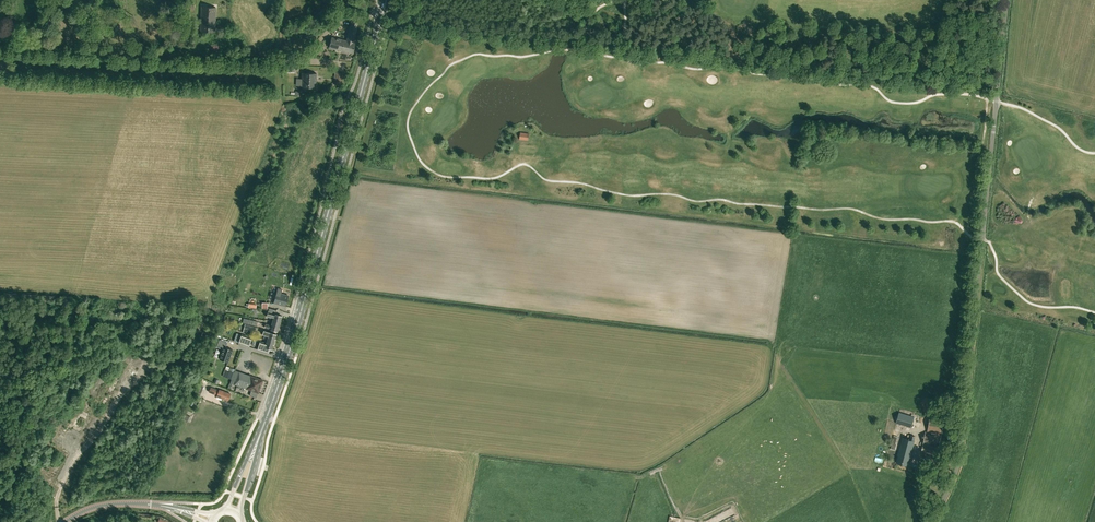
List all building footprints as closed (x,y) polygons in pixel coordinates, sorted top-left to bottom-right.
[(202,7),(201,31),(215,32),(216,7),(202,7)] [(347,41),(332,37),(329,47),(353,53),(355,43),(353,42),(359,20),(352,18),(347,41)] [(284,65),(284,68),(290,69),(290,72),(295,72),(295,65),(284,64),(284,65)] [(336,70),(334,78),(341,80),(343,72),(336,70)] [(303,72),(302,86),(302,87),(316,88),(317,73),(303,72)] [(529,133),(520,132),(519,139),(529,141),(529,133)] [(277,292),(274,303),(286,306),(289,295),(281,293),(283,289),(278,287),(277,292)] [(281,320),(282,316),(274,313),(275,309),(269,308),(267,316),(273,318),(272,321),(280,323),(281,323),(281,320)] [(281,323),(280,323),(272,321),(271,325),(266,323),(265,328),(278,331),(279,326),(280,327),(281,323)] [(247,333),(247,331),(255,333),(256,327),(245,324),(243,332),(247,333)] [(268,336),(267,339),(274,342),(275,342),(276,339),(275,339),(277,334),(264,330),(263,334),(268,336)] [(239,342),(242,343),(249,346),(252,338),(242,334),(239,342)] [(223,349),(219,359),(228,362),(233,350),(226,347),(227,342),(219,339),(217,347),(223,349)] [(266,343),(260,341),(258,349),(268,352),(269,348),(272,349),(274,345),(275,342),(274,342),(267,339),(266,343)] [(232,379),(230,383),(234,385),(235,384),(238,385),(244,387),(252,390),(250,395),(256,397),(258,392),(259,392),(263,380),(239,372),(234,370),(232,379)] [(209,392),(217,395),(217,396),(228,400),(231,393),(219,389),(219,390),(211,387),(209,392)] [(899,412),(896,423),(911,428),(914,416),(899,412)] [(925,432),(923,445),(939,447),(941,435),(942,435),(943,429),(944,420),(945,419),(930,417),(927,432),(925,432)] [(911,436),(910,439),(903,437),(898,456),(896,463),(907,466),(909,459),(914,441),(914,440),(915,437),(911,436)] [(731,506),(724,513),(729,517),(735,510),(731,506)]
